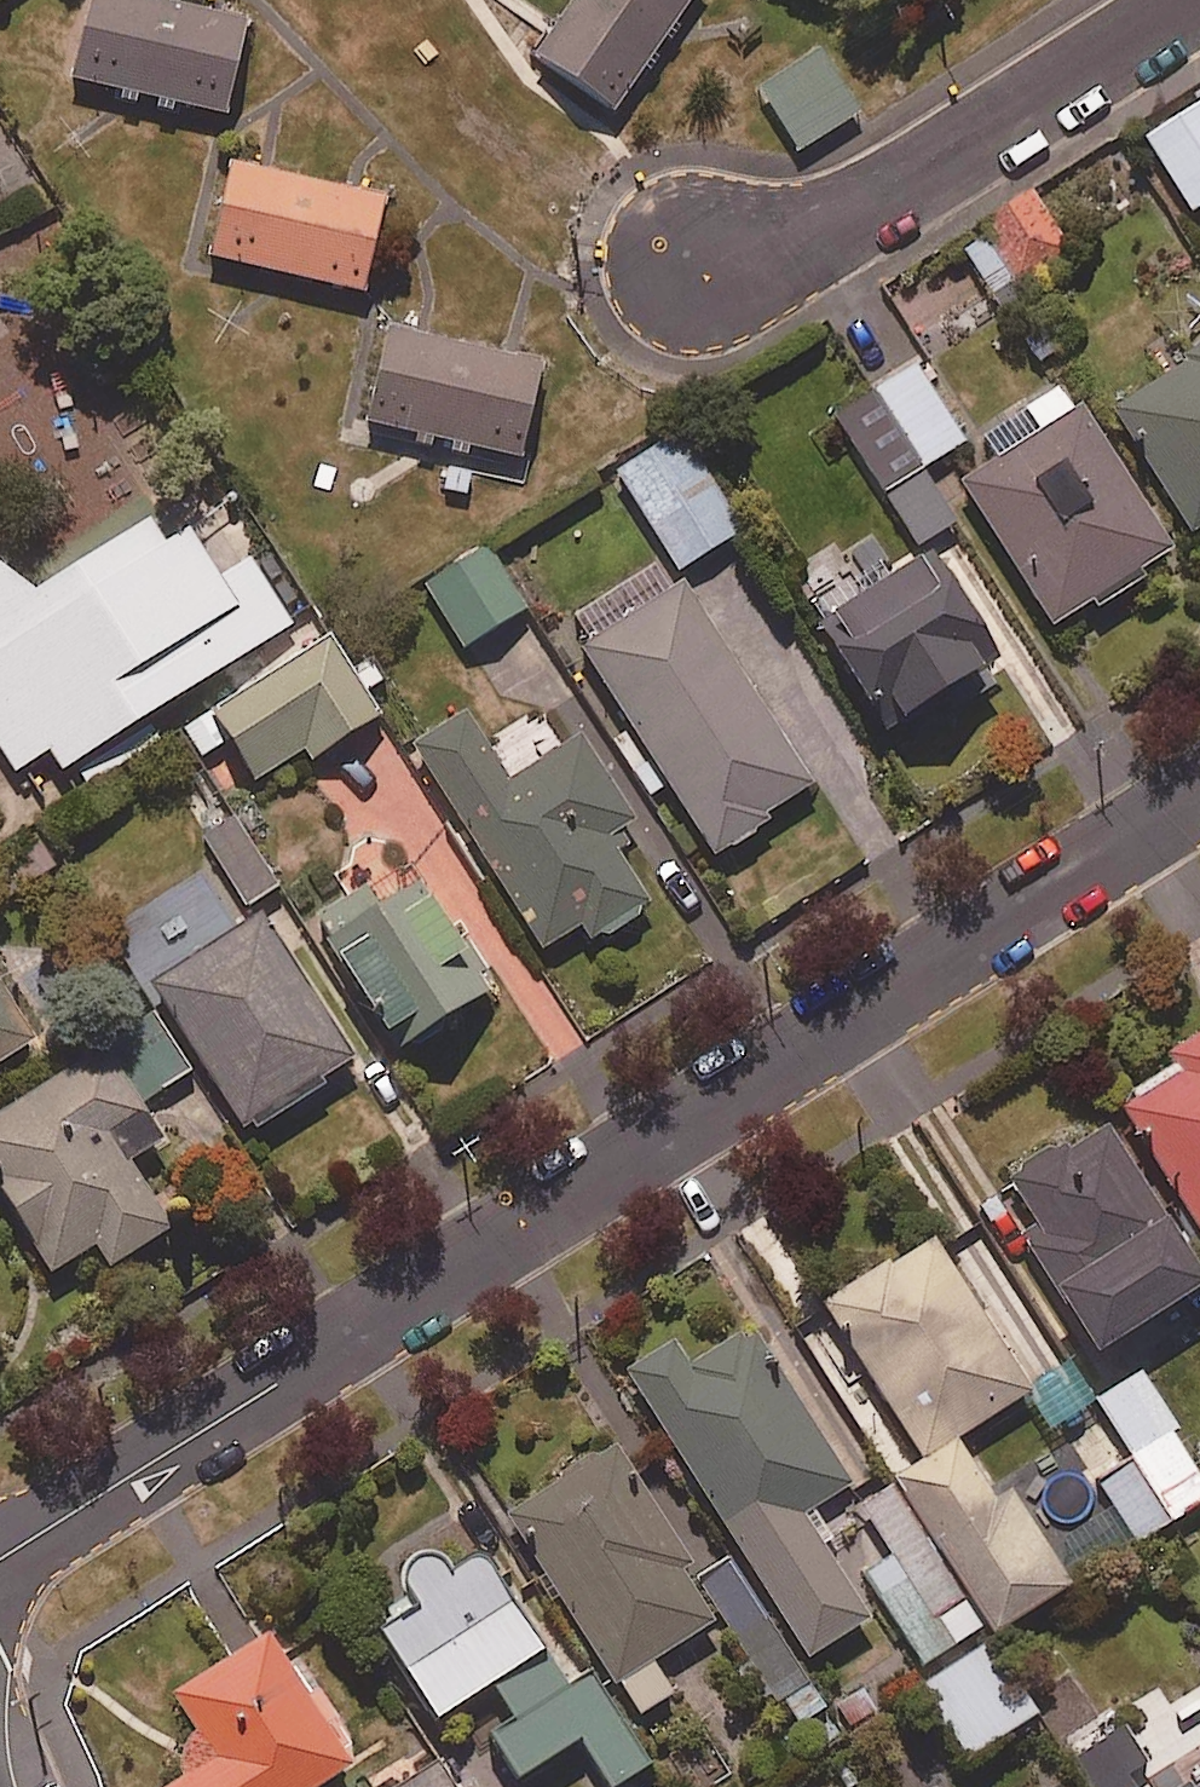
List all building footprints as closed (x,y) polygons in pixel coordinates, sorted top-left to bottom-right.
[(156,0),(90,0),(72,76),(224,112),(246,21),(156,0)] [(537,54),(615,109),(691,0),(575,0),(537,54)] [(859,113),(821,50),(761,86),(799,149),(859,113)] [(1145,136),(1190,211),(1199,205),(1199,103),(1145,136)] [(0,115),(0,204),(41,177),(0,115)] [(384,196),(232,160),(209,256),(362,292),(384,196)] [(1068,248),(1031,190),(981,222),(987,231),(964,246),(994,294),(1068,248)] [(541,362),(384,328),(364,420),(521,454),(541,362)] [(1110,406),(1192,533),(1199,528),(1199,348),(1110,406)] [(874,390),(922,467),(964,441),(916,364),(874,390)] [(1177,549),(1063,381),(942,463),(1056,631),(1177,549)] [(922,467),(874,390),(834,415),(882,492),(922,467)] [(741,528),(681,432),(619,471),(679,567),(741,528)] [(956,521),(926,473),(887,498),(918,546),(956,521)] [(14,771),(48,749),(61,770),(291,624),(250,559),(218,578),(189,532),(166,546),(149,519),(28,596),(4,558),(0,560),(0,748),(14,771)] [(525,610),(488,547),(425,584),(463,647),(525,610)] [(820,582),(839,610),(818,624),(887,729),(1002,655),(932,549),(873,588),(855,560),(820,582)] [(652,796),(670,784),(716,854),(816,788),(683,583),(582,649),(629,721),(610,733),(652,796)] [(380,713),(328,634),(184,729),(202,756),(232,737),(258,778),(305,747),(312,758),(380,713)] [(511,780),(465,711),(411,747),(545,948),(581,923),(593,942),(651,903),(608,838),(636,819),(580,735),(511,780)] [(233,821),(205,839),(247,907),(275,889),(233,821)] [(490,990),(420,879),(377,906),(363,885),(313,916),(398,1049),(490,990)] [(153,986),(250,1138),(331,1086),(326,1078),(353,1060),(262,916),(153,986)] [(34,1039),(0,987),(0,1061),(34,1039)] [(191,1073),(165,1026),(123,1049),(150,1096),(191,1073)] [(1174,1062),(1131,1090),(1136,1097),(1122,1107),(1181,1199),(1170,1207),(1199,1254),(1199,1034),(1169,1054),(1174,1062)] [(0,1115),(0,1192),(52,1272),(96,1244),(110,1266),(171,1227),(129,1161),(163,1139),(104,1048),(0,1115)] [(1106,1115),(1009,1177),(1041,1227),(1026,1236),(1101,1352),(1199,1289),(1199,1261),(1106,1115)] [(1029,1386),(932,1237),(826,1306),(836,1321),(816,1334),(905,1471),(830,1520),(925,1666),(988,1626),(996,1638),(1075,1587),(1012,1489),(996,1500),(957,1440),(1026,1395),(1032,1392),(1029,1386)] [(798,1665),(871,1619),(824,1546),(834,1539),(814,1508),(851,1485),(751,1327),(690,1365),(675,1340),(626,1371),(739,1549),(697,1576),(793,1728),(825,1708),(798,1665)] [(1032,1392),(1026,1395),(1051,1433),(1098,1403),(1070,1360),(1029,1386),(1032,1392)] [(1151,1376),(1099,1407),(1131,1459),(1096,1479),(1133,1540),(1199,1499),(1199,1457),(1151,1376)] [(690,1563),(615,1443),(505,1511),(634,1718),(673,1694),(652,1661),(715,1622),(681,1569),(690,1563)] [(404,1593),(406,1596),(369,1621),(435,1721),(490,1685),(514,1720),(491,1735),(519,1778),(578,1739),(609,1786),(615,1786),(650,1764),(591,1674),(569,1689),(482,1557),(458,1573),(449,1560),(447,1558),(443,1556),(438,1554),(433,1553),(428,1553),(423,1554),(418,1556),(414,1558),(410,1561),(407,1565),(404,1569),(402,1574),(401,1579),(401,1584),(402,1589),(404,1593)] [(186,1776),(169,1786),(317,1786),(350,1766),(327,1730),(344,1720),(320,1683),(304,1693),(267,1635),(174,1694),(196,1728),(167,1746),(186,1776)] [(1038,1712),(991,1641),(922,1687),(969,1758),(1038,1712)] [(1189,1756),(1157,1777),(1124,1726),(1074,1759),(1092,1786),(1199,1786),(1199,1773),(1189,1756)] [(439,1764),(404,1786),(454,1786),(439,1764)]
